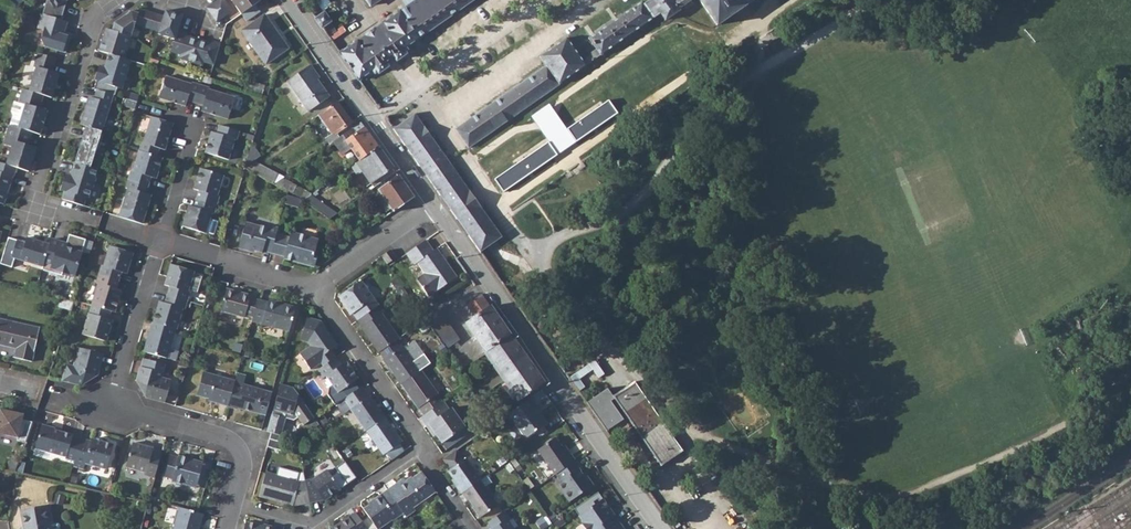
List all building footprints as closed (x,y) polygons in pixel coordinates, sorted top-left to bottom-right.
[(61,19),(67,0),(46,0),(42,14),(61,19)] [(216,22),(232,11),(224,0),(218,0),(206,8),(216,22)] [(241,14),(255,4),(261,0),(234,0),(237,5),(235,6),(241,14)] [(359,80),(376,68),(379,72),(388,66),(385,61),(394,55),(397,59),(406,53),(403,49),(419,37),(471,0),(416,0),(401,11),(400,10),(383,22),(383,23),(339,52),(359,80)] [(651,0),(649,0),(645,3),(643,0),(589,38),(597,50),(583,61),(567,37),(540,56),(547,66),(456,129),(469,147),(592,60),(660,13),(651,0)] [(660,13),(665,20),(692,0),(677,0),(674,2),(673,0),(651,0),(660,13)] [(717,25),(753,0),(699,0),(717,25)] [(241,14),(246,21),(260,12),(255,4),(241,14)] [(310,10),(327,35),(335,30),(329,21),(330,20),(324,12),(323,13),(317,5),(310,10)] [(105,28),(98,50),(108,53),(124,58),(135,24),(158,31),(158,33),(174,38),(170,51),(180,54),(179,58),(203,65),(204,61),(213,64),(221,42),(211,40),(210,42),(185,34),(186,32),(178,29),(182,15),(165,9),(163,15),(139,8),(138,12),(131,10),(114,22),(111,29),(105,28)] [(44,46),(65,52),(70,36),(62,34),(66,21),(61,19),(42,14),(38,27),(44,29),(41,39),(44,46)] [(242,31),(266,64),(289,48),(265,14),(242,31)] [(38,93),(51,97),(58,73),(51,71),(55,58),(38,52),(34,66),(36,67),(29,90),(38,93)] [(124,58),(108,53),(104,66),(104,67),(100,69),(98,68),(94,78),(100,80),(99,81),(119,87),(123,78),(125,78),(131,60),(124,58)] [(150,58),(147,66),(155,68),(158,60),(150,58)] [(288,81),(310,111),(330,96),(316,76),(318,74),(311,65),(288,81)] [(183,78),(185,70),(170,67),(168,75),(183,78)] [(195,102),(200,84),(192,82),(192,83),(166,75),(159,97),(172,101),(173,98),(177,100),(176,102),(185,105),(187,99),(195,102)] [(209,87),(200,84),(195,102),(203,104),(201,110),(210,113),(211,110),(215,112),(214,114),(228,119),(235,97),(209,88),(209,87)] [(32,131),(40,134),(47,110),(34,106),(38,93),(29,90),(22,88),(18,102),(24,104),(17,127),(32,131)] [(86,106),(80,124),(86,126),(101,131),(113,94),(97,89),(94,98),(91,107),(86,106)] [(86,106),(91,107),(94,98),(89,96),(86,106)] [(12,115),(9,124),(17,127),(24,104),(18,102),(14,100),(11,110),(12,115)] [(319,115),(324,122),(332,117),(335,121),(342,130),(351,123),(337,102),(319,115)] [(425,175),(426,176),(449,161),(415,113),(393,128),(417,164),(419,163),(427,174),(425,175)] [(172,123),(150,117),(139,151),(156,156),(158,150),(164,151),(167,141),(164,140),(166,136),(168,137),(172,123)] [(328,126),(335,121),(332,117),(324,122),(328,126)] [(348,145),(360,161),(379,147),(361,122),(334,141),(341,150),(348,145)] [(239,129),(219,123),(216,131),(211,130),(205,151),(229,157),(235,137),(237,138),(239,129)] [(16,167),(28,171),(36,147),(28,145),(32,131),(17,127),(9,124),(3,144),(11,146),(6,164),(16,167)] [(78,148),(74,162),(90,167),(101,131),(86,126),(81,139),(76,138),(73,147),(78,148)] [(251,143),(244,168),(258,158),(261,156),(251,143)] [(357,163),(371,184),(394,168),(379,147),(360,161),(357,163)] [(162,158),(156,156),(139,151),(138,151),(132,171),(130,170),(127,179),(147,185),(150,177),(155,179),(162,158)] [(244,168),(261,177),(266,173),(271,167),(258,158),(244,168)] [(440,192),(451,208),(449,209),(456,219),(458,218),(469,234),(467,235),(479,252),(502,237),(480,208),(481,207),(469,190),(468,191),(460,178),(461,178),(449,161),(426,176),(438,193),(440,192)] [(3,204),(12,176),(13,176),(16,167),(6,164),(0,162),(0,203),(3,204)] [(94,177),(97,169),(90,167),(74,162),(71,171),(74,172),(72,176),(65,173),(60,189),(64,191),(61,199),(83,205),(86,197),(88,198),(91,188),(92,188),(96,177),(94,177)] [(228,174),(204,168),(199,189),(204,190),(202,199),(222,204),(225,195),(223,195),(228,174)] [(269,174),(266,173),(261,177),(274,183),(280,179),(270,174),(269,174)] [(379,190),(393,210),(414,197),(399,176),(379,190)] [(126,188),(120,208),(143,216),(150,195),(145,193),(147,185),(127,179),(124,188),(126,188)] [(274,183),(295,195),(298,190),(293,188),(293,186),(280,179),(274,183)] [(300,186),(298,190),(295,195),(304,199),(312,194),(300,186)] [(222,204),(202,199),(199,207),(194,205),(188,226),(212,233),(218,213),(220,213),(222,204)] [(312,205),(317,209),(320,206),(321,204),(315,200),(312,205)] [(322,207),(320,206),(317,209),(329,218),(335,214),(325,204),(322,207)] [(248,247),(262,251),(262,248),(270,251),(276,231),(277,226),(268,224),(267,226),(244,220),(237,246),(248,249),(248,247)] [(284,257),(309,264),(314,262),(316,252),(314,249),(317,237),(291,230),(289,235),(276,231),(270,251),(284,254),(284,257)] [(65,243),(50,239),(49,244),(42,266),(41,269),(61,275),(62,271),(74,275),(85,239),(68,234),(65,243)] [(0,261),(0,263),(11,267),(14,258),(42,266),(49,244),(26,237),(25,242),(8,237),(0,261)] [(433,250),(425,240),(406,254),(413,264),(414,265),(419,261),(424,267),(421,269),(424,273),(416,279),(429,296),(456,277),(436,248),(433,250)] [(132,252),(108,245),(102,265),(100,265),(98,274),(118,279),(121,271),(126,273),(132,252)] [(391,249),(382,256),(385,261),(387,264),(397,257),(391,249)] [(408,268),(416,279),(424,273),(421,269),(424,267),(419,261),(414,265),(413,264),(408,268)] [(194,269),(170,262),(164,283),(170,284),(167,293),(188,298),(190,290),(188,289),(189,287),(193,271),(194,269)] [(189,287),(197,289),(201,274),(193,271),(189,287)] [(118,279),(98,274),(96,283),(97,283),(92,305),(110,310),(116,311),(121,289),(116,288),(118,279)] [(30,280),(28,288),(34,290),(37,282),(30,280)] [(352,313),(356,320),(378,306),(360,280),(337,296),(350,315),(352,313)] [(245,312),(253,314),(257,298),(250,296),(250,293),(227,286),(221,308),(244,314),(245,312)] [(159,300),(152,321),(175,326),(177,327),(183,307),(185,307),(188,298),(167,293),(165,301),(159,300)] [(483,351),(517,400),(543,381),(482,294),(469,302),(470,303),(467,305),(475,317),(466,324),(485,350),(483,351)] [(251,318),(288,328),(295,306),(269,298),(268,301),(257,298),(253,314),(251,318)] [(88,312),(83,333),(107,339),(112,318),(108,318),(110,310),(92,305),(90,312),(88,312)] [(360,329),(377,353),(378,352),(397,340),(398,339),(378,306),(356,320),(361,328),(360,329)] [(451,347),(462,338),(436,306),(425,315),(451,347)] [(321,361),(323,365),(336,356),(331,349),(338,345),(321,320),(307,316),(301,338),(307,340),(310,346),(299,353),(310,369),(321,361)] [(32,361),(39,328),(0,319),(0,344),(16,348),(14,358),(32,361)] [(167,356),(175,326),(152,321),(145,350),(167,356)] [(397,340),(378,352),(384,359),(382,360),(399,384),(420,370),(402,346),(401,347),(397,340)] [(4,353),(14,356),(16,348),(5,346),(4,353)] [(81,383),(99,373),(104,352),(80,346),(75,365),(67,370),(65,369),(63,379),(81,383)] [(143,356),(141,365),(162,371),(165,362),(143,356)] [(326,376),(337,392),(358,378),(345,362),(342,364),(336,356),(323,365),(315,371),(321,379),(326,376)] [(137,378),(146,395),(165,400),(171,378),(161,376),(162,371),(141,365),(137,378)] [(196,392),(208,395),(216,397),(216,399),(228,403),(233,383),(235,378),(203,369),(196,392)] [(417,408),(422,414),(441,402),(435,394),(437,393),(421,370),(420,370),(399,384),(416,408),(417,408)] [(233,383),(228,403),(237,406),(237,404),(265,412),(271,389),(243,381),(242,385),(233,383)] [(279,382),(272,408),(266,429),(281,433),(285,417),(294,419),(298,416),(303,424),(314,416),(293,386),(279,382)] [(614,399),(660,466),(681,451),(633,382),(612,396),(614,399)] [(350,409),(365,430),(384,417),(370,396),(369,397),(361,386),(343,399),(350,409)] [(606,432),(623,419),(610,401),(614,399),(612,396),(607,388),(585,404),(606,432)] [(506,414),(523,439),(545,424),(537,412),(535,414),(531,408),(535,405),(530,398),(506,414)] [(350,409),(343,399),(336,404),(344,414),(350,409)] [(420,416),(425,425),(428,423),(435,433),(441,442),(464,426),(450,407),(448,409),(442,401),(441,402),(422,414),(420,416)] [(26,440),(33,420),(22,417),(23,412),(0,406),(0,431),(17,436),(17,438),(26,440)] [(387,453),(391,459),(404,450),(399,444),(402,442),(384,417),(365,430),(383,455),(387,453)] [(36,448),(66,456),(66,457),(75,460),(81,437),(62,430),(55,428),(56,427),(42,423),(36,448)] [(433,435),(435,433),(428,423),(425,425),(433,435)] [(266,444),(281,448),(283,440),(268,435),(266,444)] [(75,460),(74,465),(85,468),(86,463),(89,461),(107,466),(114,443),(92,437),(91,440),(81,437),(75,460)] [(536,451),(554,476),(555,475),(575,462),(570,454),(567,456),(561,447),(555,438),(536,451)] [(154,447),(146,444),(134,441),(128,465),(147,470),(146,473),(155,476),(162,452),(154,450),(154,447)] [(570,454),(564,445),(561,447),(567,456),(570,454)] [(447,471),(452,478),(457,485),(455,487),(460,493),(461,493),(479,481),(480,480),(465,458),(463,460),(455,449),(442,458),(449,469),(447,471)] [(178,455),(172,475),(186,479),(185,482),(195,484),(196,482),(205,484),(211,463),(202,460),(202,459),(178,452),(178,455)] [(172,475),(178,455),(170,453),(165,473),(172,475)] [(21,457),(10,454),(8,465),(17,467),(21,457)] [(592,487),(575,462),(555,475),(560,483),(556,485),(569,503),(592,487)] [(304,478),(308,500),(322,497),(323,499),(347,483),(338,470),(331,475),(327,468),(311,479),(309,477),(304,478)] [(292,501),(292,503),(308,500),(304,478),(299,479),(265,469),(258,493),(278,499),(279,497),(292,501)] [(403,478),(395,483),(397,485),(389,491),(404,513),(406,516),(416,509),(414,507),(436,491),(422,471),(406,482),(403,478)] [(479,481),(461,493),(467,501),(469,499),(476,509),(474,510),(479,519),(497,506),(491,497),(492,496),(485,487),(484,488),(479,481)] [(387,489),(389,491),(397,485),(395,483),(387,489)] [(389,491),(382,496),(381,493),(373,499),(374,501),(364,508),(378,528),(379,528),(404,513),(389,491)] [(585,528),(613,528),(619,525),(601,500),(578,517),(585,528)] [(58,527),(56,526),(52,526),(48,504),(19,510),(22,528),(59,528),(58,527)] [(198,528),(195,527),(200,510),(179,504),(172,528),(198,528)] [(332,528),(369,528),(357,511),(332,528)] [(507,520),(509,519),(504,511),(487,523),(491,528),(514,528),(507,520)] [(267,521),(266,524),(260,522),(246,518),(243,528),(274,528),(275,524),(267,521)]
